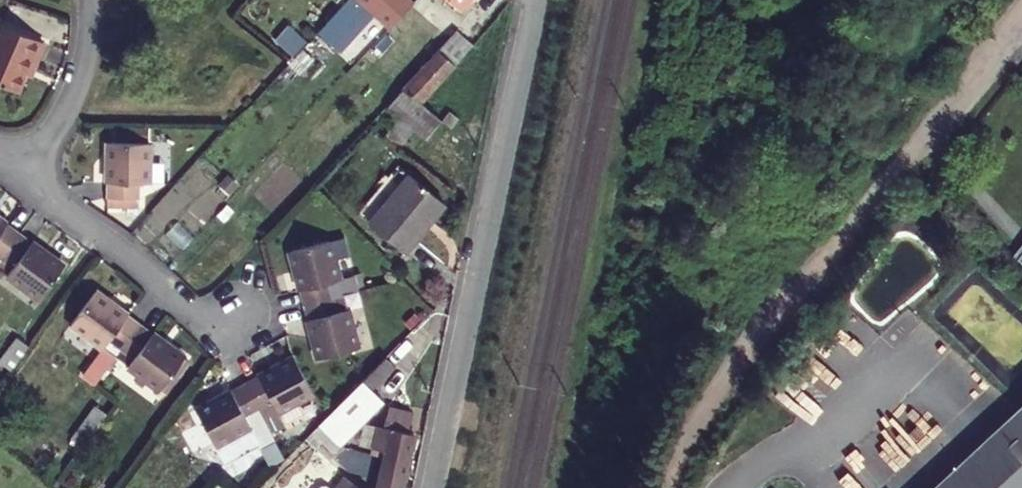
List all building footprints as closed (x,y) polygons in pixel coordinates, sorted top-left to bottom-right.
[(407,7),(400,0),(348,0),(286,68),(273,83),(290,99),(367,12),(386,30),(407,7)] [(419,16),(407,7),(386,30),(397,40),(419,16)] [(36,63),(44,48),(2,27),(0,30),(0,89),(15,96),(32,61),(36,63)] [(429,39),(441,50),(452,39),(440,27),(429,39)] [(386,30),(353,66),(363,77),(397,40),(386,30)] [(440,83),(456,66),(441,50),(424,68),(440,83)] [(428,139),(442,122),(422,102),(440,83),(424,68),(391,104),(397,109),(401,113),(416,127),(428,139)] [(401,113),(385,129),(400,143),(416,127),(401,113)] [(449,115),(442,122),(452,131),(459,124),(449,115)] [(143,188),(151,188),(151,147),(110,147),(111,201),(142,202),(143,188)] [(353,207),(364,217),(408,172),(397,162),(353,207)] [(408,172),(364,217),(397,249),(441,204),(408,172)] [(18,236),(0,223),(0,259),(18,236)] [(0,259),(0,264),(9,272),(4,279),(35,303),(61,270),(18,236),(0,259)] [(289,254),(303,308),(334,299),(330,285),(339,284),(329,244),(289,254)] [(1011,261),(1021,269),(1021,245),(1011,261)] [(107,341),(119,351),(139,324),(95,290),(69,324),(102,348),(107,341)] [(334,299),(303,308),(317,364),(357,353),(347,314),(338,317),(334,299)] [(139,324),(119,351),(131,360),(126,367),(160,393),(185,359),(139,324)] [(4,374),(22,350),(11,342),(0,357),(0,371),(4,374)] [(276,413),(312,394),(293,358),(244,385),(259,412),(273,405),(276,413)] [(389,362),(360,391),(367,398),(397,370),(389,362)] [(245,420),(259,412),(244,385),(195,411),(214,447),(250,429),(245,420)] [(328,445),(339,456),(381,413),(360,391),(311,440),(321,451),(328,445)] [(385,428),(409,433),(413,413),(389,408),(385,428)] [(934,487),(1021,487),(1021,408),(934,487)] [(377,487),(404,487),(415,434),(409,433),(385,428),(378,464),(382,464),(377,487)] [(349,478),(342,487),(361,487),(349,478)]
